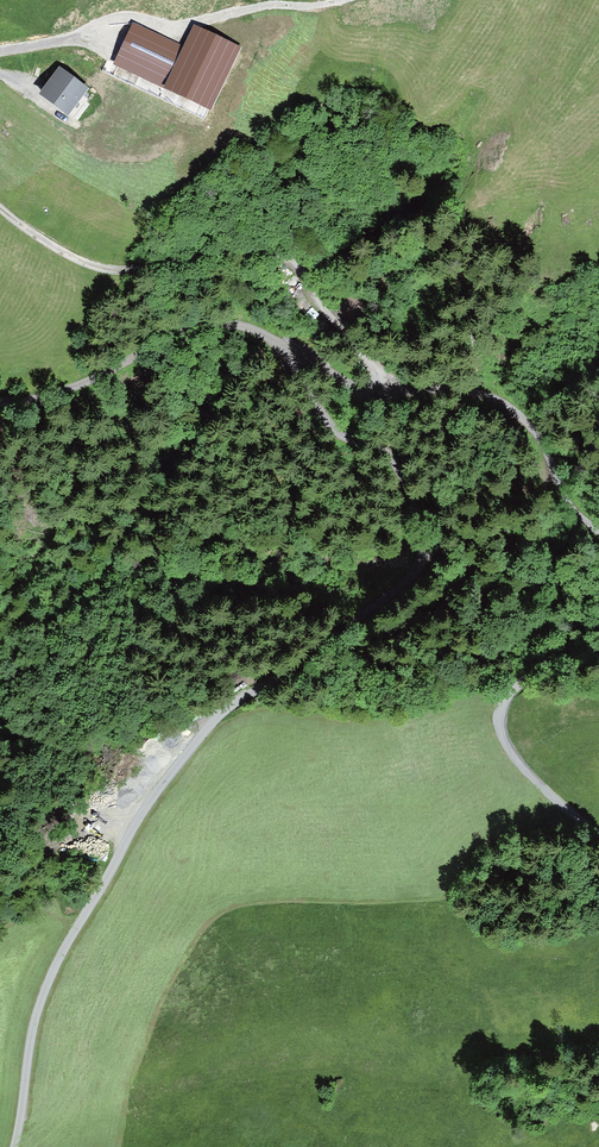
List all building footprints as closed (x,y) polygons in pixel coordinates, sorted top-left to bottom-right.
[(39,93),(68,115),(89,87),(60,65),(39,93)]
